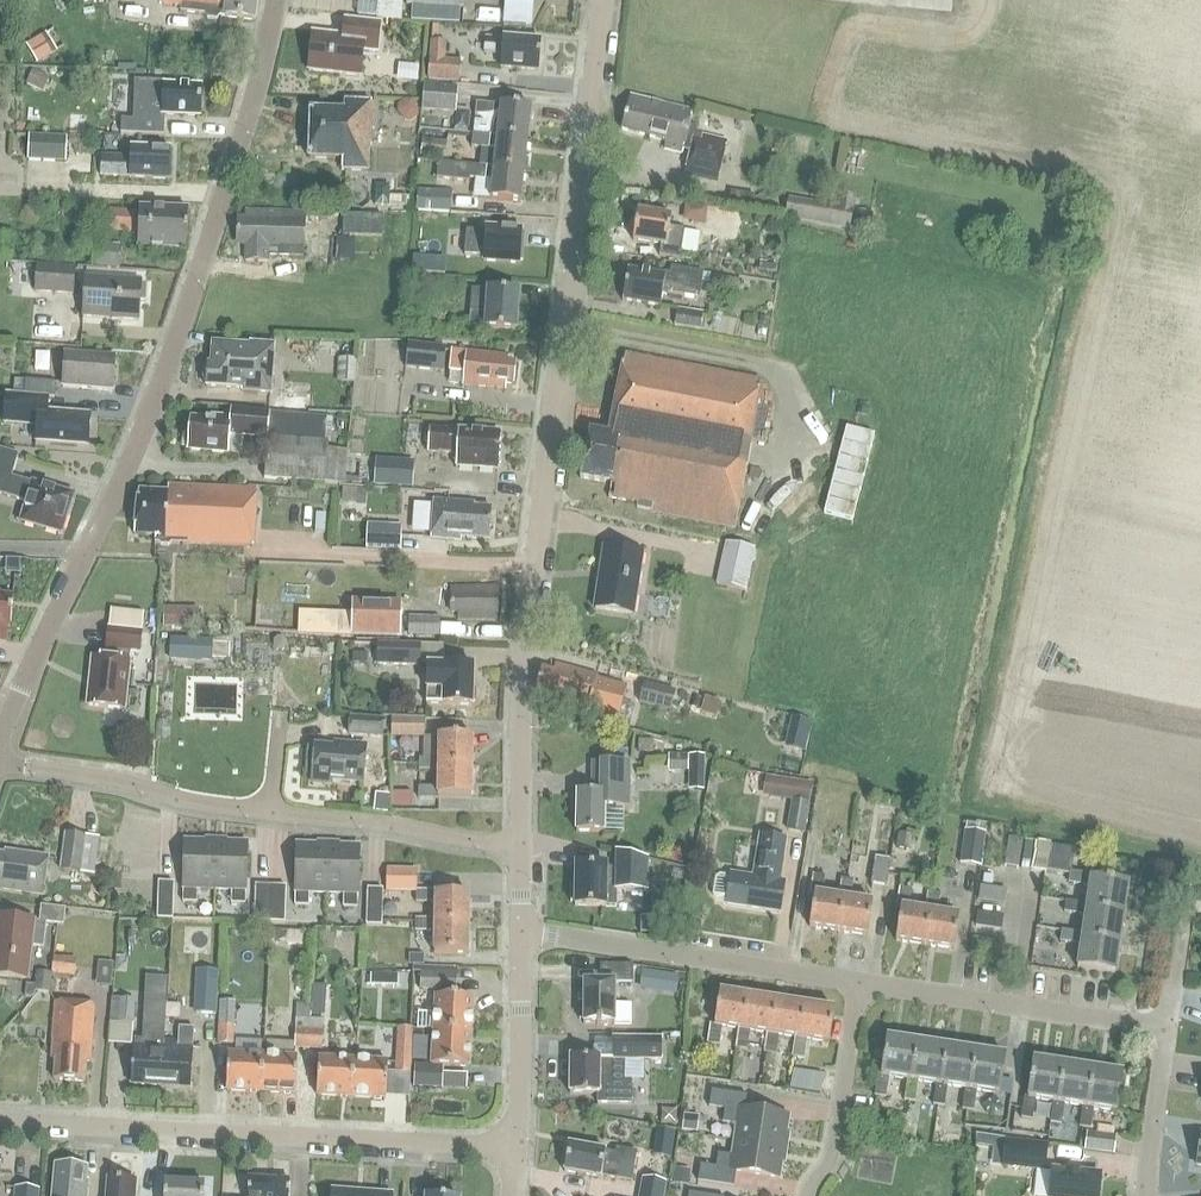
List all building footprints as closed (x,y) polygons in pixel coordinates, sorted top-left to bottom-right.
[(163,4),(181,7),(180,12),(205,15),(207,19),(216,20),(220,16),(225,17),(254,21),(257,0),(163,0),(163,4)] [(394,0),(376,0),(379,0),(377,19),(401,22),(402,4),(394,3),(394,0)] [(464,10),(464,0),(408,0),(407,7),(464,10)] [(363,51),(377,52),(380,24),(345,20),(343,37),(312,33),(308,71),(361,77),(363,51)] [(25,44),(36,63),(52,54),(41,35),(25,44)] [(500,68),(538,71),(541,42),(503,38),(503,41),(485,39),(484,53),(501,55),(500,68)] [(458,83),(459,61),(445,60),(444,82),(458,83)] [(418,67),(399,65),(398,79),(417,81),(418,67)] [(165,115),(200,117),(201,86),(164,84),(164,82),(135,81),(133,120),(121,120),(121,134),(163,136),(165,115)] [(422,110),(455,113),(458,88),(424,85),(422,110)] [(718,184),(728,141),(696,134),(697,128),(688,126),(692,111),(630,97),(622,130),(666,141),(664,148),(682,152),(683,151),(690,152),(684,176),(718,184)] [(398,105),(397,113),(403,120),(411,122),(418,117),(418,109),(411,101),(404,100),(398,105)] [(344,113),(311,112),(309,160),(342,161),(342,172),(368,173),(369,127),(375,127),(376,104),(344,103),(344,113)] [(497,137),(527,140),(531,109),(501,105),(501,106),(476,103),(475,116),(499,119),(497,137)] [(448,133),(429,131),(428,139),(420,139),(418,159),(445,162),(448,133)] [(527,140),(497,137),(473,134),(471,147),(496,150),(494,169),(524,172),(527,140)] [(67,137),(29,136),(28,161),(66,162),(67,137)] [(129,178),(169,180),(171,149),(130,148),(130,157),(101,156),(100,176),(129,177),(129,178)] [(524,172),(494,169),(438,162),(436,178),(469,182),(469,179),(492,181),(490,200),(520,204),(524,172)] [(753,200),(761,214),(777,204),(768,190),(753,200)] [(451,192),(416,191),(415,211),(450,212),(451,192)] [(786,220),(814,224),(817,204),(789,200),(786,220)] [(684,205),(683,214),(689,223),(705,225),(708,208),(684,205)] [(137,248),(186,250),(188,210),(139,208),(139,212),(110,211),(109,233),(138,234),(137,248)] [(854,230),(869,232),(872,213),(857,210),(854,230)] [(305,213),(245,212),(245,219),(237,219),(237,241),(246,241),(245,262),(268,262),(268,255),(304,256),(305,213)] [(671,218),(637,212),(632,241),(661,245),(659,256),(679,259),(680,252),(697,255),(700,235),(684,232),(684,230),(669,227),(671,218)] [(708,213),(706,229),(713,230),(715,214),(708,213)] [(343,236),(382,237),(382,215),(343,214),(343,236)] [(522,230),(486,228),(485,232),(466,231),(464,256),(484,257),(483,262),(519,264),(519,261),(522,262),(524,246),(520,246),(522,230)] [(121,246),(93,244),(91,266),(119,268),(121,246)] [(445,260),(432,259),(431,275),(444,276),(445,260)] [(75,268),(36,264),(34,293),(73,296),(75,268)] [(699,299),(703,273),(671,268),(670,275),(664,274),(664,277),(627,270),(622,301),(660,307),(663,292),(699,299)] [(704,274),(703,283),(736,289),(738,281),(704,274)] [(83,317),(138,321),(141,282),(86,278),(83,317)] [(488,290),(488,291),(472,290),(470,313),(469,327),(485,329),(515,331),(518,293),(488,290)] [(674,326),(700,330),(703,314),(677,309),(674,326)] [(446,347),(408,343),(406,368),(444,371),(446,347)] [(250,345),(250,347),(213,344),(211,365),(208,365),(206,387),(242,390),(242,392),(271,394),(274,346),(250,345)] [(509,357),(452,351),(449,372),(464,374),(463,386),(505,390),(506,384),(513,385),(515,364),(508,363),(509,357)] [(63,387),(112,391),(115,357),(65,353),(63,387)] [(763,380),(625,354),(609,435),(589,431),(580,479),(611,484),(608,498),(638,504),(637,509),(735,528),(763,380)] [(24,395),(54,398),(56,383),(25,381),(24,395)] [(280,393),(279,411),(310,413),(311,395),(280,393)] [(5,395),(3,424),(36,426),(35,442),(41,442),(88,445),(90,417),(47,414),(48,398),(5,395)] [(230,435),(268,438),(270,414),(231,410),(230,418),(211,417),(205,421),(190,420),(188,451),(228,454),(230,435)] [(266,479),(345,485),(347,451),(330,450),(330,443),(325,442),(327,418),(271,413),(266,479)] [(870,434),(841,428),(825,515),(854,520),(870,434)] [(458,431),(458,432),(429,430),(427,454),(456,456),(455,468),(498,471),(500,434),(458,431)] [(61,534),(71,502),(67,495),(12,477),(19,454),(0,450),(0,495),(27,503),(21,522),(61,534)] [(375,459),(374,486),(401,488),(402,460),(375,459)] [(792,515),(819,485),(808,476),(781,506),(792,515)] [(256,491),(168,486),(168,493),(139,492),(134,535),(155,536),(155,543),(253,546),(256,491)] [(366,490),(342,488),(341,499),(356,500),(356,505),(365,506),(366,490)] [(475,504),(433,501),(430,539),(461,542),(461,539),(489,541),(491,509),(475,508),(475,504)] [(366,549),(400,551),(402,525),(367,524),(366,549)] [(754,549),(726,543),(717,585),(745,591),(754,549)] [(642,554),(604,548),(595,610),(632,615),(642,554)] [(455,583),(455,617),(501,617),(501,583),(455,583)] [(4,642),(5,627),(10,628),(13,597),(0,596),(0,642),(4,642)] [(351,635),(399,637),(401,603),(352,601),(351,635)] [(163,608),(162,628),(180,628),(181,608),(163,608)] [(439,618),(408,617),(408,636),(439,636),(439,618)] [(143,633),(108,629),(105,649),(108,650),(107,659),(92,658),(87,706),(125,710),(131,652),(140,653),(143,633)] [(212,640),(170,638),(169,660),(211,661),(212,640)] [(421,645),(378,643),(377,665),(420,666),(421,645)] [(367,653),(352,653),(352,662),(367,662),(367,653)] [(597,677),(556,665),(554,671),(542,669),(536,689),(547,692),(545,700),(586,711),(585,714),(617,723),(626,688),(596,680),(597,677)] [(444,666),(444,667),(428,666),(426,704),(472,706),(473,667),(444,666)] [(639,703),(670,712),(676,692),(644,683),(639,703)] [(791,717),(789,727),(810,732),(812,722),(791,717)] [(348,736),(383,738),(384,720),(350,718),(348,736)] [(391,737),(424,738),(424,719),(391,719),(391,737)] [(472,766),(472,737),(439,736),(438,759),(419,758),(419,769),(438,770),(438,766),(472,766)] [(366,746),(334,743),(334,748),(315,746),(312,784),(332,785),(332,781),(363,784),(366,746)] [(668,772),(687,772),(688,755),(668,755),(668,772)] [(688,756),(688,790),(704,790),(704,756),(688,756)] [(629,764),(600,763),(600,794),(577,794),(576,832),(604,833),(604,807),(628,808),(629,764)] [(471,797),(472,766),(438,766),(438,770),(438,787),(418,787),(418,798),(439,799),(439,797),(471,797)] [(776,798),(791,801),(809,803),(812,785),(778,780),(776,798)] [(391,807),(411,807),(411,793),(391,792),(391,807)] [(804,834),(809,803),(791,801),(787,831),(804,834)] [(960,865),(981,867),(985,834),(964,831),(960,865)] [(99,838),(66,833),(61,871),(94,876),(99,838)] [(907,851),(909,835),(897,834),(895,849),(907,851)] [(716,879),(713,897),(716,901),(727,903),(726,905),(779,913),(784,883),(779,882),(786,840),(760,836),(753,878),(731,874),(731,877),(720,876),(716,879)] [(1008,839),(1004,867),(1018,869),(1022,841),(1008,839)] [(214,890),(216,842),(185,841),(183,903),(196,903),(197,890),(214,890)] [(245,905),(247,843),(216,842),(214,890),(231,891),(231,904),(245,905)] [(1050,845),(1035,843),(1031,871),(1046,873),(1046,871),(1050,845)] [(326,894),(328,845),(297,844),(295,906),(309,907),(309,893),(326,894)] [(357,908),(359,846),(328,845),(326,894),(344,895),(343,908),(357,908)] [(1070,873),(1092,876),(1096,853),(1075,850),(1075,849),(1050,845),(1046,871),(1069,875),(1070,873)] [(646,892),(647,859),(616,852),(616,868),(606,868),(606,866),(575,866),(575,906),(615,907),(615,892),(646,892)] [(0,855),(0,885),(0,888),(0,890),(43,896),(48,858),(12,853),(11,856),(0,855)] [(871,884),(886,886),(890,860),(875,858),(871,884)] [(387,891),(406,892),(406,885),(416,885),(416,870),(387,870),(387,891)] [(1124,915),(1128,885),(1091,880),(1092,876),(1070,873),(1068,884),(1089,887),(1086,905),(1086,909),(1124,915)] [(843,899),(839,899),(822,896),(825,877),(814,875),(811,895),(814,895),(809,928),(838,932),(843,899)] [(867,937),(872,904),(850,900),(853,881),(842,879),(839,899),(843,899),(838,932),(867,937)] [(174,883),(158,883),(157,919),(172,920),(174,883)] [(269,923),(270,886),(255,886),(254,922),(269,923)] [(270,886),(269,923),(284,923),(286,887),(270,886)] [(979,900),(1004,904),(1006,890),(981,887),(979,900)] [(930,913),(926,912),(908,909),(911,890),(900,888),(897,908),(901,909),(895,941),(924,946),(930,913)] [(383,890),(367,889),(366,926),(381,926),(383,890)] [(468,925),(469,895),(436,894),(436,892),(416,892),(416,903),(435,903),(435,921),(435,925),(468,925)] [(953,950),(959,917),(937,914),(940,895),(929,893),(926,912),(930,913),(924,946),(953,950)] [(1086,909),(1086,905),(1066,902),(1064,913),(1085,916),(1082,934),(1081,939),(1119,944),(1124,915),(1086,909)] [(41,906),(39,922),(0,917),(0,977),(27,980),(31,947),(43,948),(46,924),(63,926),(65,909),(41,906)] [(975,926),(1000,930),(1002,917),(977,913),(975,926)] [(659,934),(659,918),(640,918),(640,934),(659,934)] [(435,925),(435,921),(415,920),(415,931),(434,932),(434,954),(467,955),(468,925),(435,925)] [(287,945),(301,945),(302,930),(288,929),(287,945)] [(1081,939),(1082,934),(1061,931),(1060,942),(1080,945),(1077,968),(1115,974),(1119,944),(1081,939)] [(971,953),(997,956),(999,943),(973,940),(971,953)] [(423,956),(408,956),(408,966),(423,966),(423,956)] [(54,957),(52,973),(74,975),(75,959),(54,957)] [(633,966),(600,966),(600,983),(583,983),(583,1024),(614,1025),(614,1024),(631,1024),(631,1005),(614,1005),(615,983),(632,984),(633,966)] [(219,971),(196,970),(194,1014),(217,1015),(219,971)] [(36,971),(35,985),(34,992),(35,992),(50,993),(52,973),(36,971)] [(420,990),(456,992),(456,974),(421,972),(420,990)] [(398,975),(370,975),(370,986),(398,986),(398,975)] [(23,997),(31,998),(35,992),(34,992),(35,985),(25,984),(23,997)] [(743,1030),(748,997),(719,993),(714,1025),(711,1025),(708,1044),(719,1046),(722,1027),(739,1030),(743,1030)] [(470,1033),(472,999),(436,997),(434,1031),(470,1033)] [(771,1035),(776,1002),(748,997),(743,1030),(739,1030),(736,1049),(747,1051),(750,1031),(767,1034),(771,1035)] [(117,1023),(133,1024),(135,1000),(119,999),(117,1023)] [(310,1013),(324,1014),(325,1000),(311,999),(310,1013)] [(94,1005),(55,1002),(52,1041),(53,1041),(51,1060),(55,1060),(54,1081),(85,1083),(86,1063),(90,1063),(94,1005)] [(163,1041),(165,1003),(144,1002),(142,1040),(134,1040),(133,1057),(132,1057),(131,1085),(161,1087),(163,1041)] [(219,1026),(235,1027),(235,1002),(220,1002),(219,1026)] [(800,1039),(805,1006),(776,1002),(771,1035),(767,1034),(764,1053),(775,1055),(778,1036),(796,1038),(800,1039)] [(296,1018),(310,1019),(310,1005),(297,1004),(296,1018)] [(829,1044),(834,1010),(805,1006),(800,1039),(796,1038),(793,1058),(804,1059),(807,1040),(829,1044)] [(308,1050),(310,1019),(296,1018),(294,1049),(308,1050)] [(310,1019),(308,1050),(322,1051),(324,1020),(310,1019)] [(234,1045),(235,1027),(219,1026),(218,1044),(234,1045)] [(192,1061),(194,1029),(179,1028),(178,1042),(163,1041),(161,1087),(191,1089),(192,1061)] [(396,1046),(412,1047),(413,1029),(397,1028),(396,1046)] [(470,1033),(434,1031),(432,1066),(468,1068),(470,1033)] [(613,1059),(613,1056),(570,1056),(569,1094),(597,1095),(597,1105),(631,1105),(631,1082),(624,1082),(624,1061),(624,1059),(660,1060),(661,1038),(613,1038),(613,1059)] [(911,1081),(917,1043),(887,1039),(881,1075),(878,1075),(875,1097),(885,1098),(889,1078),(907,1080),(911,1081)] [(940,1085),(946,1047),(917,1043),(911,1081),(907,1080),(904,1101),(915,1103),(918,1082),(936,1085),(940,1085)] [(411,1073),(412,1047),(396,1046),(395,1072),(411,1073)] [(969,1090),(975,1052),(946,1047),(940,1085),(936,1085),(933,1105),(944,1107),(947,1086),(965,1089),(969,1090)] [(999,1094),(1005,1056),(975,1052),(969,1090),(965,1089),(962,1110),(973,1111),(976,1091),(999,1094)] [(261,1093),(263,1057),(228,1055),(226,1091),(261,1093)] [(295,1095),(297,1058),(263,1057),(261,1093),(295,1095)] [(351,1098),(353,1061),(318,1060),(317,1096),(351,1098)] [(386,1100),(388,1063),(353,1061),(351,1098),(386,1100)] [(1057,1103),(1063,1065),(1033,1061),(1028,1097),(1024,1097),(1021,1119),(1032,1120),(1035,1100),(1053,1102),(1057,1103)] [(1087,1107),(1092,1070),(1063,1065),(1057,1103),(1053,1102),(1050,1123),(1061,1125),(1064,1104),(1082,1107),(1087,1107)] [(427,1066),(415,1066),(413,1087),(442,1089),(443,1073),(426,1072),(427,1066)] [(1117,1112),(1122,1074),(1092,1070),(1087,1107),(1082,1107),(1079,1127),(1090,1129),(1093,1108),(1117,1112)] [(812,1073),(808,1093),(821,1095),(824,1076),(812,1073)] [(784,1148),(789,1118),(745,1111),(747,1096),(711,1091),(709,1107),(724,1110),(722,1123),(736,1125),(734,1141),(784,1148)] [(683,1115),(681,1131),(694,1133),(695,1116),(683,1115)] [(1085,1150),(1114,1154),(1117,1136),(1114,1136),(1115,1128),(1098,1126),(1096,1134),(1087,1133),(1085,1150)] [(656,1128),(655,1138),(673,1141),(675,1131),(656,1128)] [(1002,1166),(1005,1139),(976,1134),(974,1145),(993,1148),(990,1165),(1002,1166)] [(1005,1139),(1002,1166),(1045,1170),(1047,1144),(1005,1139)] [(779,1179),(784,1148),(734,1141),(732,1156),(717,1154),(715,1168),(700,1165),(697,1182),(733,1187),(736,1172),(779,1179)] [(600,1179),(601,1176),(620,1180),(623,1167),(633,1169),(635,1153),(616,1149),(615,1154),(569,1146),(564,1172),(600,1179)] [(55,1165),(52,1195),(86,1195),(87,1181),(86,1181),(87,1168),(55,1165)] [(673,1184),(688,1186),(690,1171),(676,1168),(673,1184)] [(669,1174),(644,1169),(639,1195),(665,1195),(669,1174)] [(1101,1175),(1051,1171),(1048,1195),(1099,1195),(1101,1175)] [(135,1183),(120,1182),(120,1180),(108,1179),(107,1195),(134,1195),(135,1183)] [(289,1181),(249,1179),(248,1195),(289,1195),(289,1181)] [(204,1185),(165,1183),(164,1195),(204,1195),(204,1185)]
